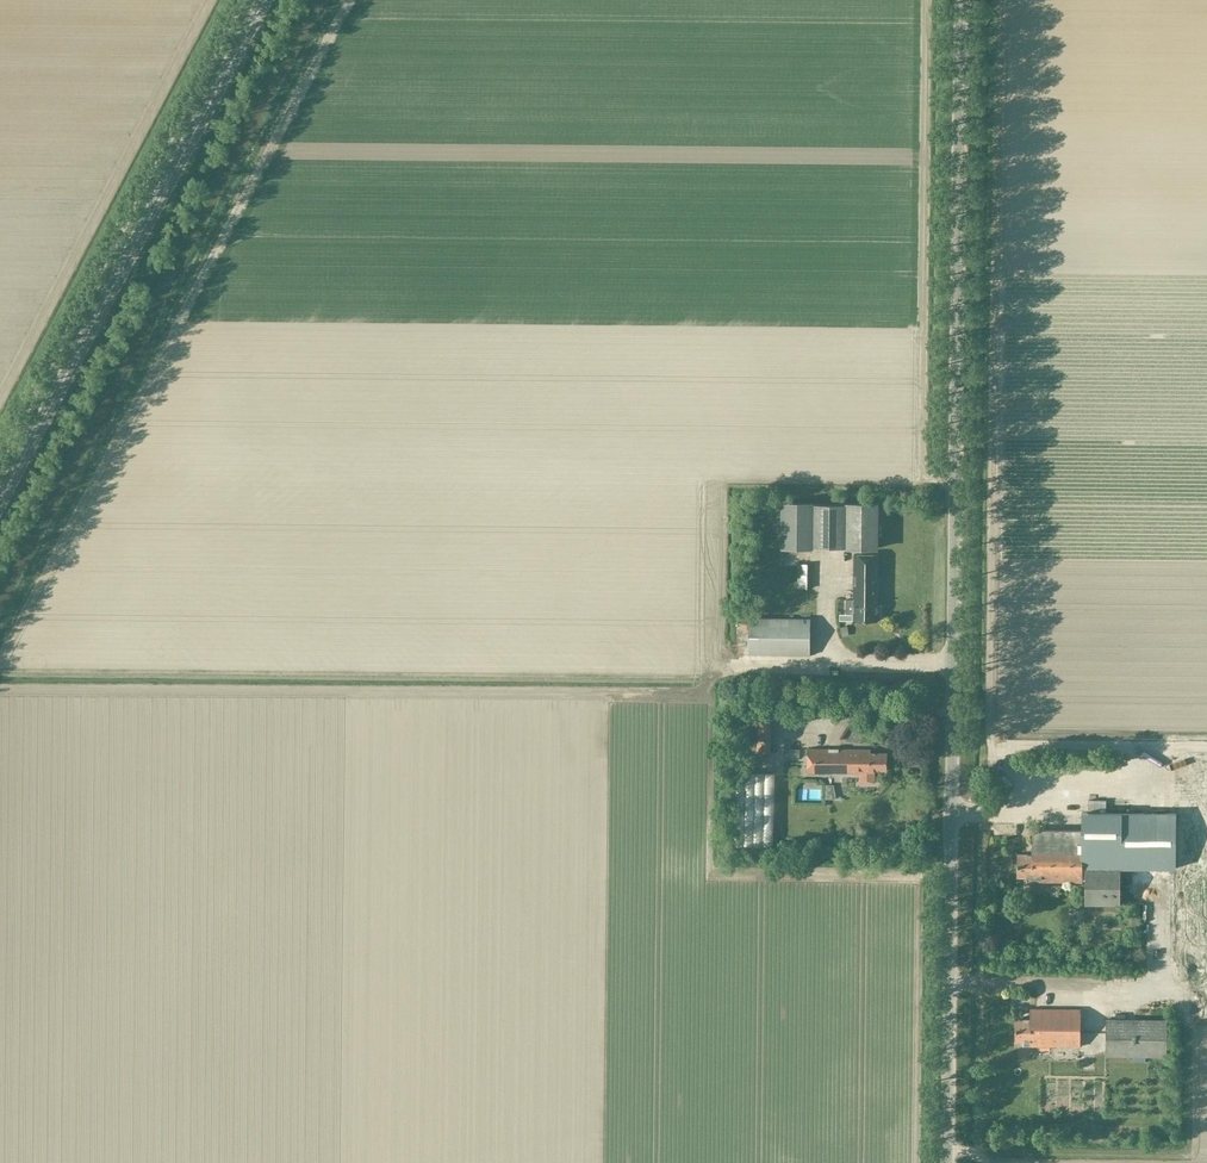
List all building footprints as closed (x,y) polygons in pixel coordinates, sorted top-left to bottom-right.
[(878,505),(813,505),(813,503),(781,502),(780,549),(813,550),(813,548),(878,549),(878,505)] [(853,615),(853,622),(877,622),(878,555),(854,555),(854,600),(846,600),(846,615),(853,615)] [(811,589),(811,564),(797,564),(797,589),(811,589)] [(810,656),(810,619),(749,618),(748,655),(810,656)] [(770,753),(771,716),(757,716),(757,753),(770,753)] [(875,770),(887,771),(887,754),(871,753),(871,750),(808,749),(807,773),(860,774),(860,783),(875,783),(875,770)] [(772,851),(774,778),(746,777),(746,805),(741,805),(741,812),(746,812),(745,850),(772,851)] [(1176,814),(1082,813),(1082,830),(1082,869),(1085,869),(1085,868),(1120,869),(1176,869),(1176,814)] [(1085,869),(1082,869),(1082,830),(1032,830),(1032,845),(1032,855),(1017,855),(1017,877),(1032,878),(1032,882),(1081,883),(1082,881),(1085,881),(1085,904),(1120,905),(1120,869),(1085,868),(1085,869)] [(1030,1019),(1016,1019),(1015,1042),(1030,1042),(1030,1046),(1080,1047),(1080,1010),(1030,1009),(1030,1019)] [(1167,1057),(1167,1020),(1106,1019),(1106,1056),(1167,1057)]
